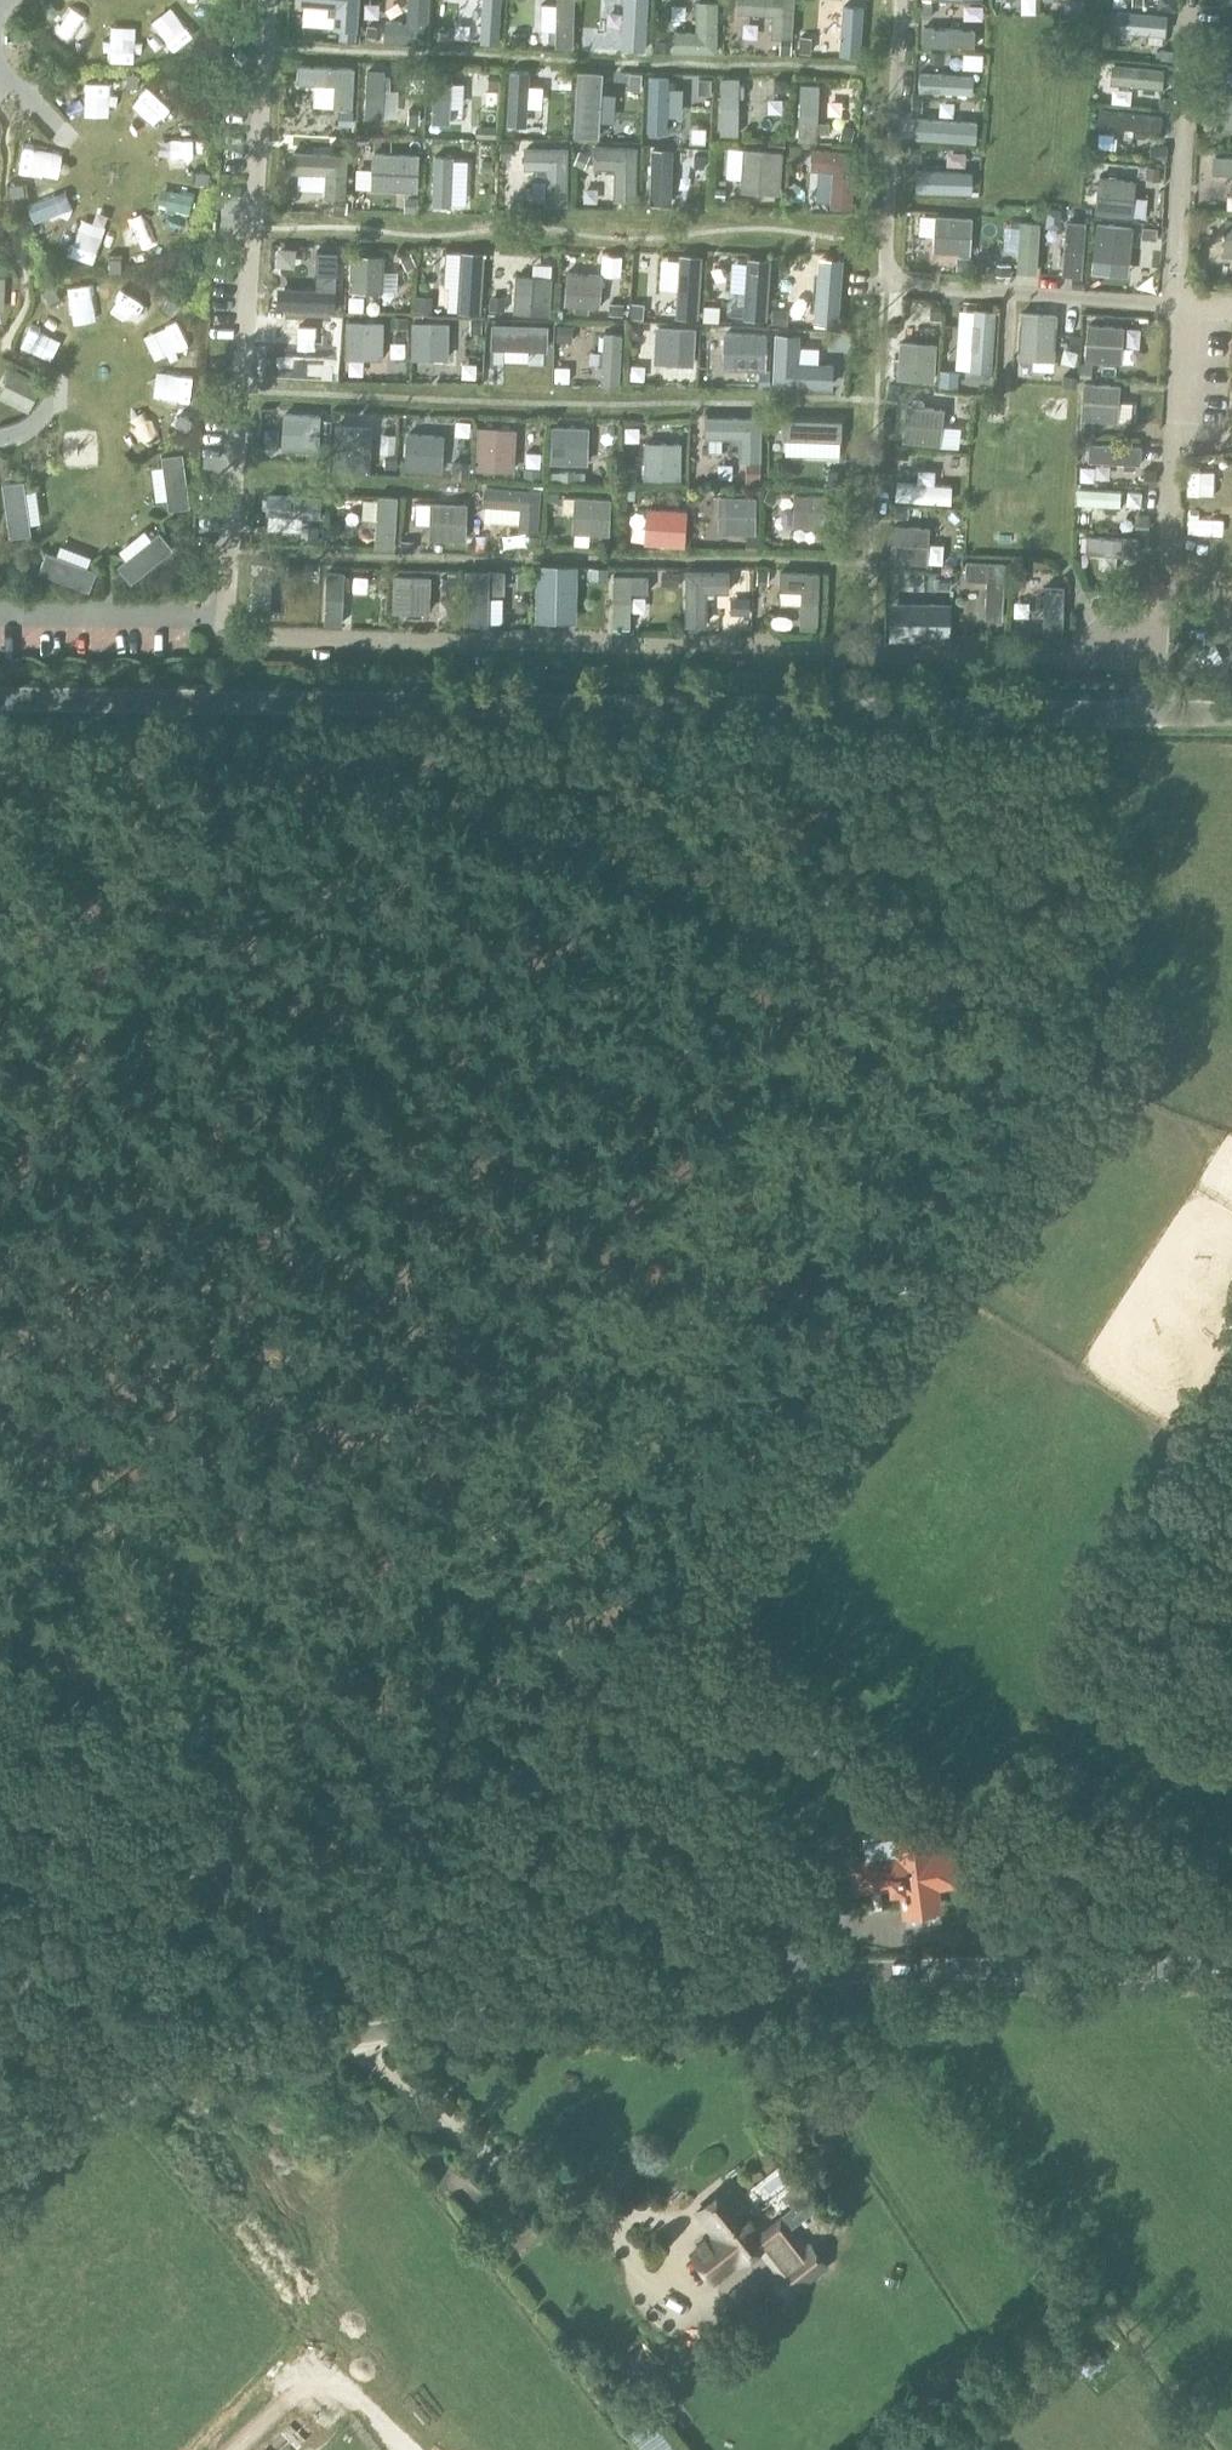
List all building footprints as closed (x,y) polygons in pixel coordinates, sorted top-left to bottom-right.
[(339,9),(338,31),(356,32),(358,0),(302,0),(301,6),(339,9)] [(385,41),(427,44),(430,0),(409,0),(408,22),(386,21),(385,41)] [(481,41),(498,42),(501,0),(484,0),(481,41)] [(556,47),(573,48),(575,0),(558,0),(556,47)] [(611,51),(630,51),(630,50),(647,50),(648,0),(631,0),(630,36),(612,36),(611,51)] [(739,12),(773,14),(772,37),(793,38),(795,0),(739,0),(739,12)] [(717,52),(718,2),(697,2),(697,33),(675,32),(674,52),(717,52)] [(844,4),(840,55),(861,56),(865,6),(844,4)] [(1120,16),(1118,30),(1161,33),(1162,19),(1120,16)] [(923,29),(923,46),(975,47),(976,30),(923,29)] [(1162,88),(1164,69),(1113,64),(1111,84),(1162,88)] [(298,65),(297,83),(335,84),(334,106),(353,107),(355,68),(298,65)] [(385,77),(385,71),(368,70),(366,118),(383,119),(384,89),(390,89),(390,77),(385,77)] [(436,71),(433,123),(450,124),(453,72),(436,71)] [(126,73),(126,87),(139,87),(139,73),(126,73)] [(652,75),(650,123),(664,124),(666,75),(652,75)] [(511,76),(509,119),(525,120),(527,76),(511,76)] [(722,78),(721,135),(738,135),(739,78),(722,78)] [(922,78),(922,92),(965,94),(966,79),(922,78)] [(801,84),(799,140),(817,141),(819,85),(801,84)] [(578,94),(577,127),(611,128),(613,95),(578,94)] [(1100,108),(1098,125),(1160,132),(1162,115),(1100,108)] [(920,121),(919,138),(970,141),(971,124),(920,121)] [(432,146),(433,188),(464,187),(463,145),(432,146)] [(636,200),(638,146),(594,145),(594,168),(615,168),(614,200),(636,200)] [(567,205),(568,148),(525,148),(524,169),(547,169),(546,205),(567,205)] [(813,150),(812,170),(835,172),(833,207),(854,208),(857,153),(813,150)] [(346,198),(348,155),(292,152),(291,173),(326,175),(325,197),(346,198)] [(373,152),(372,189),(419,191),(420,153),(373,152)] [(742,190),(781,192),(783,155),(743,153),(742,190)] [(689,154),(686,206),(703,207),(707,155),(689,154)] [(1214,174),(1231,174),(1231,157),(1215,156),(1214,174)] [(1115,163),(1114,178),(1154,180),(1155,165),(1115,163)] [(196,170),(195,183),(208,184),(210,171),(196,170)] [(972,192),(973,172),(917,170),(916,190),(972,192)] [(23,182),(9,184),(10,196),(25,194),(23,182)] [(1110,207),(1108,225),(1152,228),(1153,210),(1110,207)] [(969,253),(971,217),(936,215),(934,251),(969,253)] [(1067,220),(1063,274),(1081,276),(1086,222),(1067,220)] [(1021,221),(1018,272),(1037,273),(1040,222),(1021,221)] [(656,250),(634,250),(633,307),(655,307),(656,250)] [(705,251),(707,277),(722,276),(720,250),(705,251)] [(778,251),(779,301),(809,300),(808,250),(778,251)] [(280,252),(278,297),(295,298),(297,253),(280,252)] [(488,252),(487,303),(508,303),(509,253),(488,252)] [(681,254),(676,315),(697,317),(701,256),(681,254)] [(353,257),(352,291),(384,292),(385,257),(353,257)] [(121,258),(109,258),(110,272),(122,272),(121,258)] [(454,258),(451,309),(468,310),(471,259),(454,258)] [(770,259),(751,258),(747,317),(766,318),(770,259)] [(813,306),(812,318),(817,319),(816,323),(835,325),(840,264),(822,262),(818,307),(813,306)] [(1101,271),(1100,285),(1142,287),(1143,273),(1101,271)] [(566,304),(602,307),(605,276),(568,273),(566,304)] [(516,275),(514,312),(552,315),(554,277),(516,275)] [(52,285),(42,292),(51,304),(61,297),(52,285)] [(418,286),(418,301),(434,301),(434,286),(418,286)] [(95,295),(70,302),(75,319),(99,312),(95,295)] [(171,296),(161,306),(170,314),(180,304),(171,296)] [(989,370),(993,312),(974,311),(970,368),(984,369),(983,377),(988,378),(989,370)] [(1021,313),(1018,358),(1055,361),(1058,315),(1021,313)] [(654,354),(655,314),(638,314),(637,354),(654,354)] [(349,320),(348,359),(384,360),(385,321),(349,320)] [(412,322),(412,359),(449,359),(449,322),(412,322)] [(1089,325),(1086,361),(1121,363),(1124,327),(1089,325)] [(513,362),(550,363),(552,328),(514,327),(513,362)] [(695,365),(697,329),(664,327),(664,330),(658,330),(658,344),(663,344),(662,363),(695,365)] [(300,328),(297,364),(316,366),(316,372),(329,373),(329,367),(334,368),(336,330),(300,328)] [(620,384),(623,335),(613,332),(604,334),(601,383),(611,386),(620,384)] [(725,369),(767,370),(767,333),(725,333),(725,369)] [(936,381),(938,345),(900,343),(898,379),(936,381)] [(832,381),(832,362),(773,362),(774,380),(832,381)] [(1118,422),(1120,385),(1084,383),(1082,420),(1118,422)] [(903,442),(943,445),(946,409),(926,407),(926,401),(913,400),(913,405),(907,404),(903,442)] [(319,452),(321,415),(285,414),(283,450),(319,452)] [(761,461),(762,418),(706,417),(705,438),(740,439),(740,461),(761,461)] [(787,419),(787,439),(843,440),(844,420),(787,419)] [(553,426),(552,463),(588,464),(589,428),(553,426)] [(337,470),(339,471),(347,471),(348,470),(371,470),(372,427),(337,427),(336,470),(337,470)] [(479,428),(477,471),(515,473),(518,430),(479,428)] [(409,434),(406,470),(443,473),(446,437),(409,434)] [(527,435),(526,457),(545,457),(545,436),(527,435)] [(645,443),(644,479),(681,479),(682,443),(645,443)] [(1090,444),(1089,461),(1140,464),(1141,446),(1090,444)] [(183,454),(162,457),(168,510),(189,507),(183,454)] [(899,470),(898,486),(952,490),(953,473),(899,470)] [(25,477),(4,480),(11,533),(32,530),(25,477)] [(344,480),(345,517),(376,516),(375,479),(344,480)] [(538,531),(541,491),(485,487),(484,505),(521,508),(519,530),(538,531)] [(1098,489),(1097,505),(1137,507),(1138,491),(1098,489)] [(379,495),(376,547),(394,548),(397,497),(379,495)] [(795,495),(795,527),(830,527),(830,495),(795,495)] [(719,496),(719,533),(756,534),(756,497),(719,496)] [(576,497),(574,533),(590,534),(590,538),(601,539),(601,535),(612,535),(613,499),(576,497)] [(309,499),(304,540),(317,542),(323,500),(309,499)] [(431,503),(430,539),(467,540),(468,504),(431,503)] [(646,543),(686,546),(689,511),(650,507),(646,543)] [(926,525),(947,523),(945,507),(925,509),(926,525)] [(894,525),(891,561),(927,563),(929,527),(894,525)] [(159,533),(118,567),(131,583),(173,550),(159,533)] [(1088,536),(1087,553),(1138,556),(1139,539),(1088,536)] [(47,553),(39,573),(89,592),(97,572),(47,553)] [(1003,618),(1005,563),(966,561),(966,579),(987,580),(986,617),(1003,618)] [(565,567),(539,566),(538,619),(563,619),(565,567)] [(254,567),(252,620),(270,620),(272,568),(254,567)] [(327,571),(325,624),(342,624),(344,589),(349,589),(350,578),(344,577),(344,572),(327,571)] [(729,572),(687,572),(687,626),(707,625),(707,592),(730,592),(729,572)] [(754,588),(753,572),(739,572),(740,599),(768,598),(767,587),(754,588)] [(781,572),(780,590),(802,591),(800,628),(817,629),(820,574),(781,572)] [(467,573),(467,624),(487,624),(487,573),(467,573)] [(395,575),(394,613),(432,614),(433,576),(395,575)] [(614,575),(613,627),(630,628),(631,592),(648,592),(648,576),(614,575)] [(1046,585),(1044,633),(1063,634),(1065,586),(1046,585)] [(889,637),(936,637),(936,622),(916,622),(916,607),(889,607),(889,637)] [(896,1837),(899,1857),(855,1863),(859,1891),(903,1885),(906,1908),(907,1908),(909,1923),(943,1918),(940,1903),(938,1903),(936,1885),(958,1882),(954,1850),(931,1853),(929,1833),(896,1837)] [(700,2215),(714,2233),(693,2252),(715,2281),(761,2244),(778,2267),(771,2273),(789,2296),(827,2265),(809,2242),(805,2246),(785,2221),(768,2236),(731,2190),(700,2215)] [(377,2449),(410,2449),(412,2447),(299,2352),(265,2391),(321,2438),(339,2418),(377,2449)] [(933,2380),(923,2386),(931,2396),(940,2389),(933,2380)]
